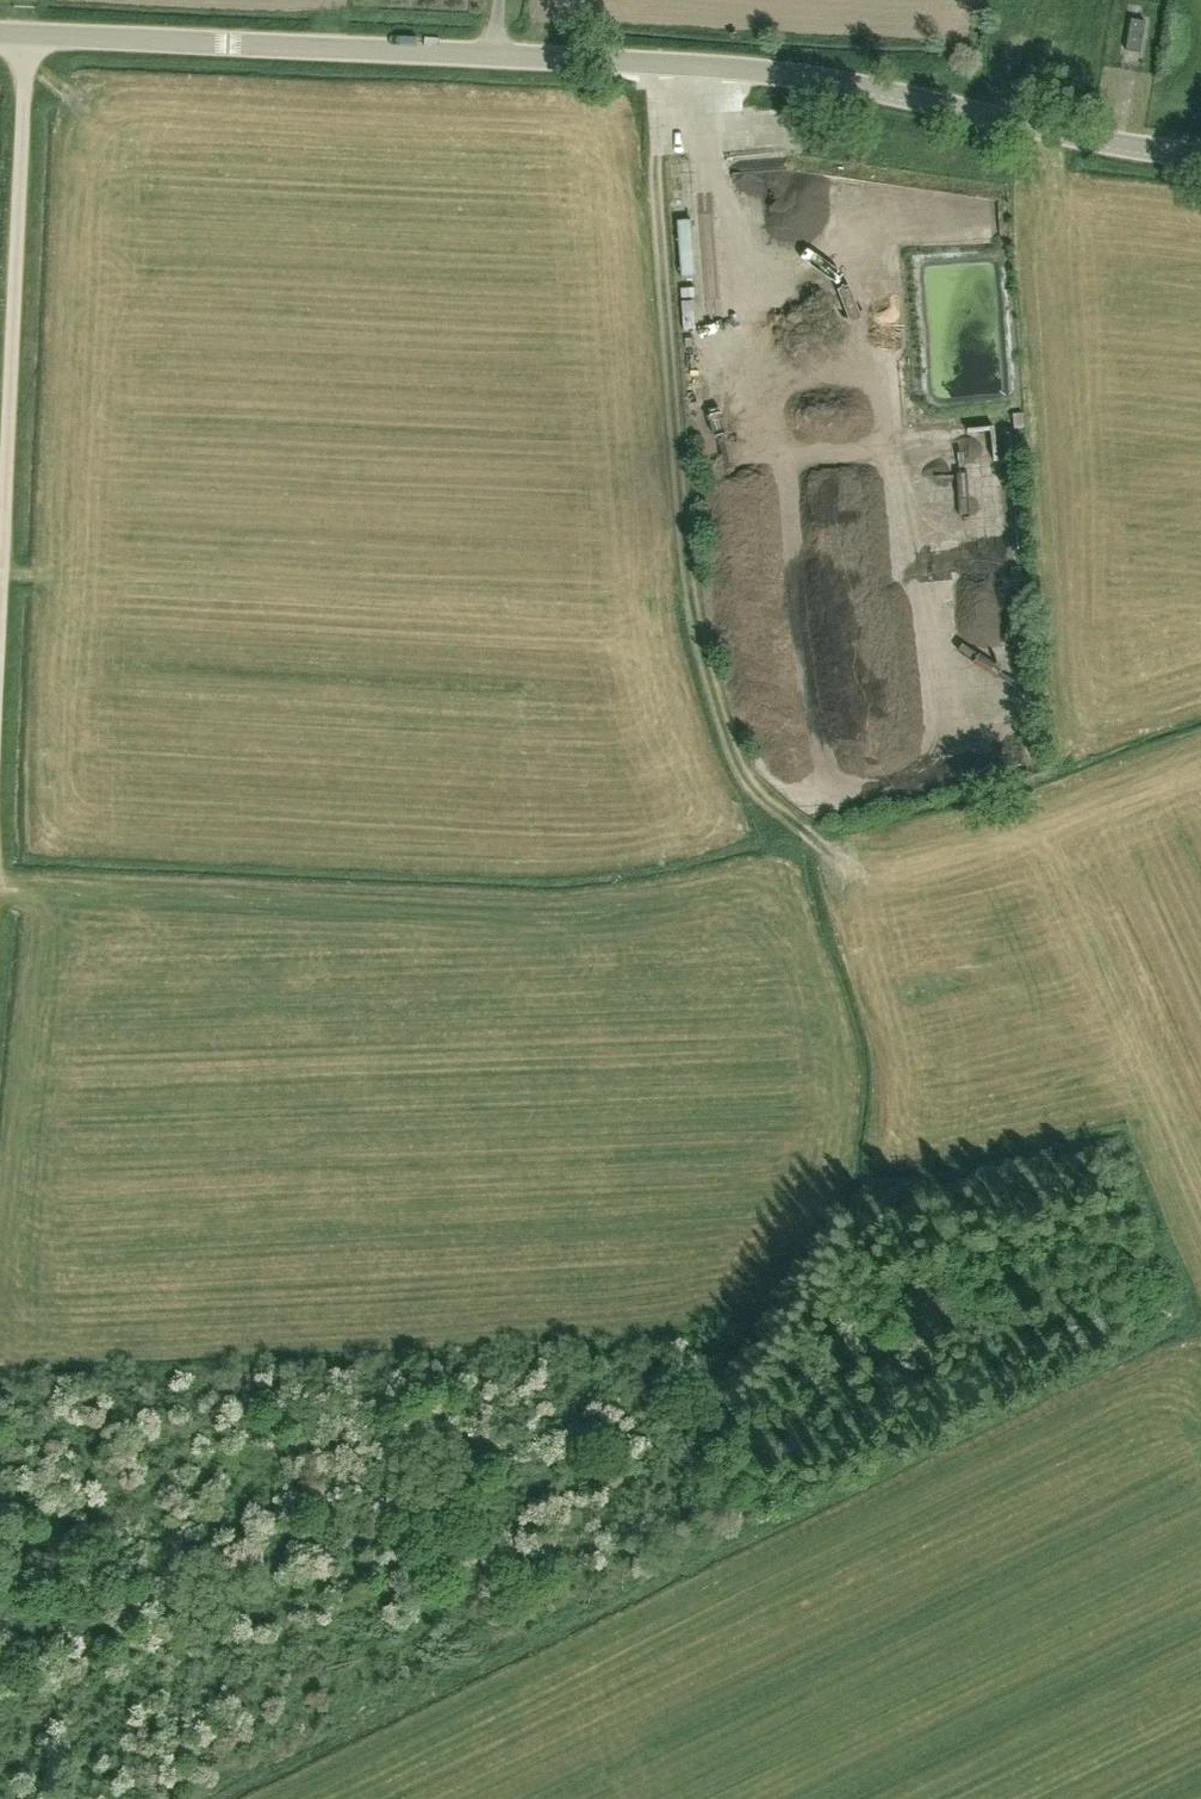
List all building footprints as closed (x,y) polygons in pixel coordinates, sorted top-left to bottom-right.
[(1140,52),(1145,20),(1131,18),(1126,50),(1140,52)] [(709,211),(694,211),(696,268),(711,267),(709,211)] [(691,218),(679,219),(683,276),(695,275),(691,218)] [(1024,428),(1024,414),(1014,414),(1015,428),(1024,428)] [(1021,566),(1012,567),(1012,581),(1022,581),(1021,566)]
